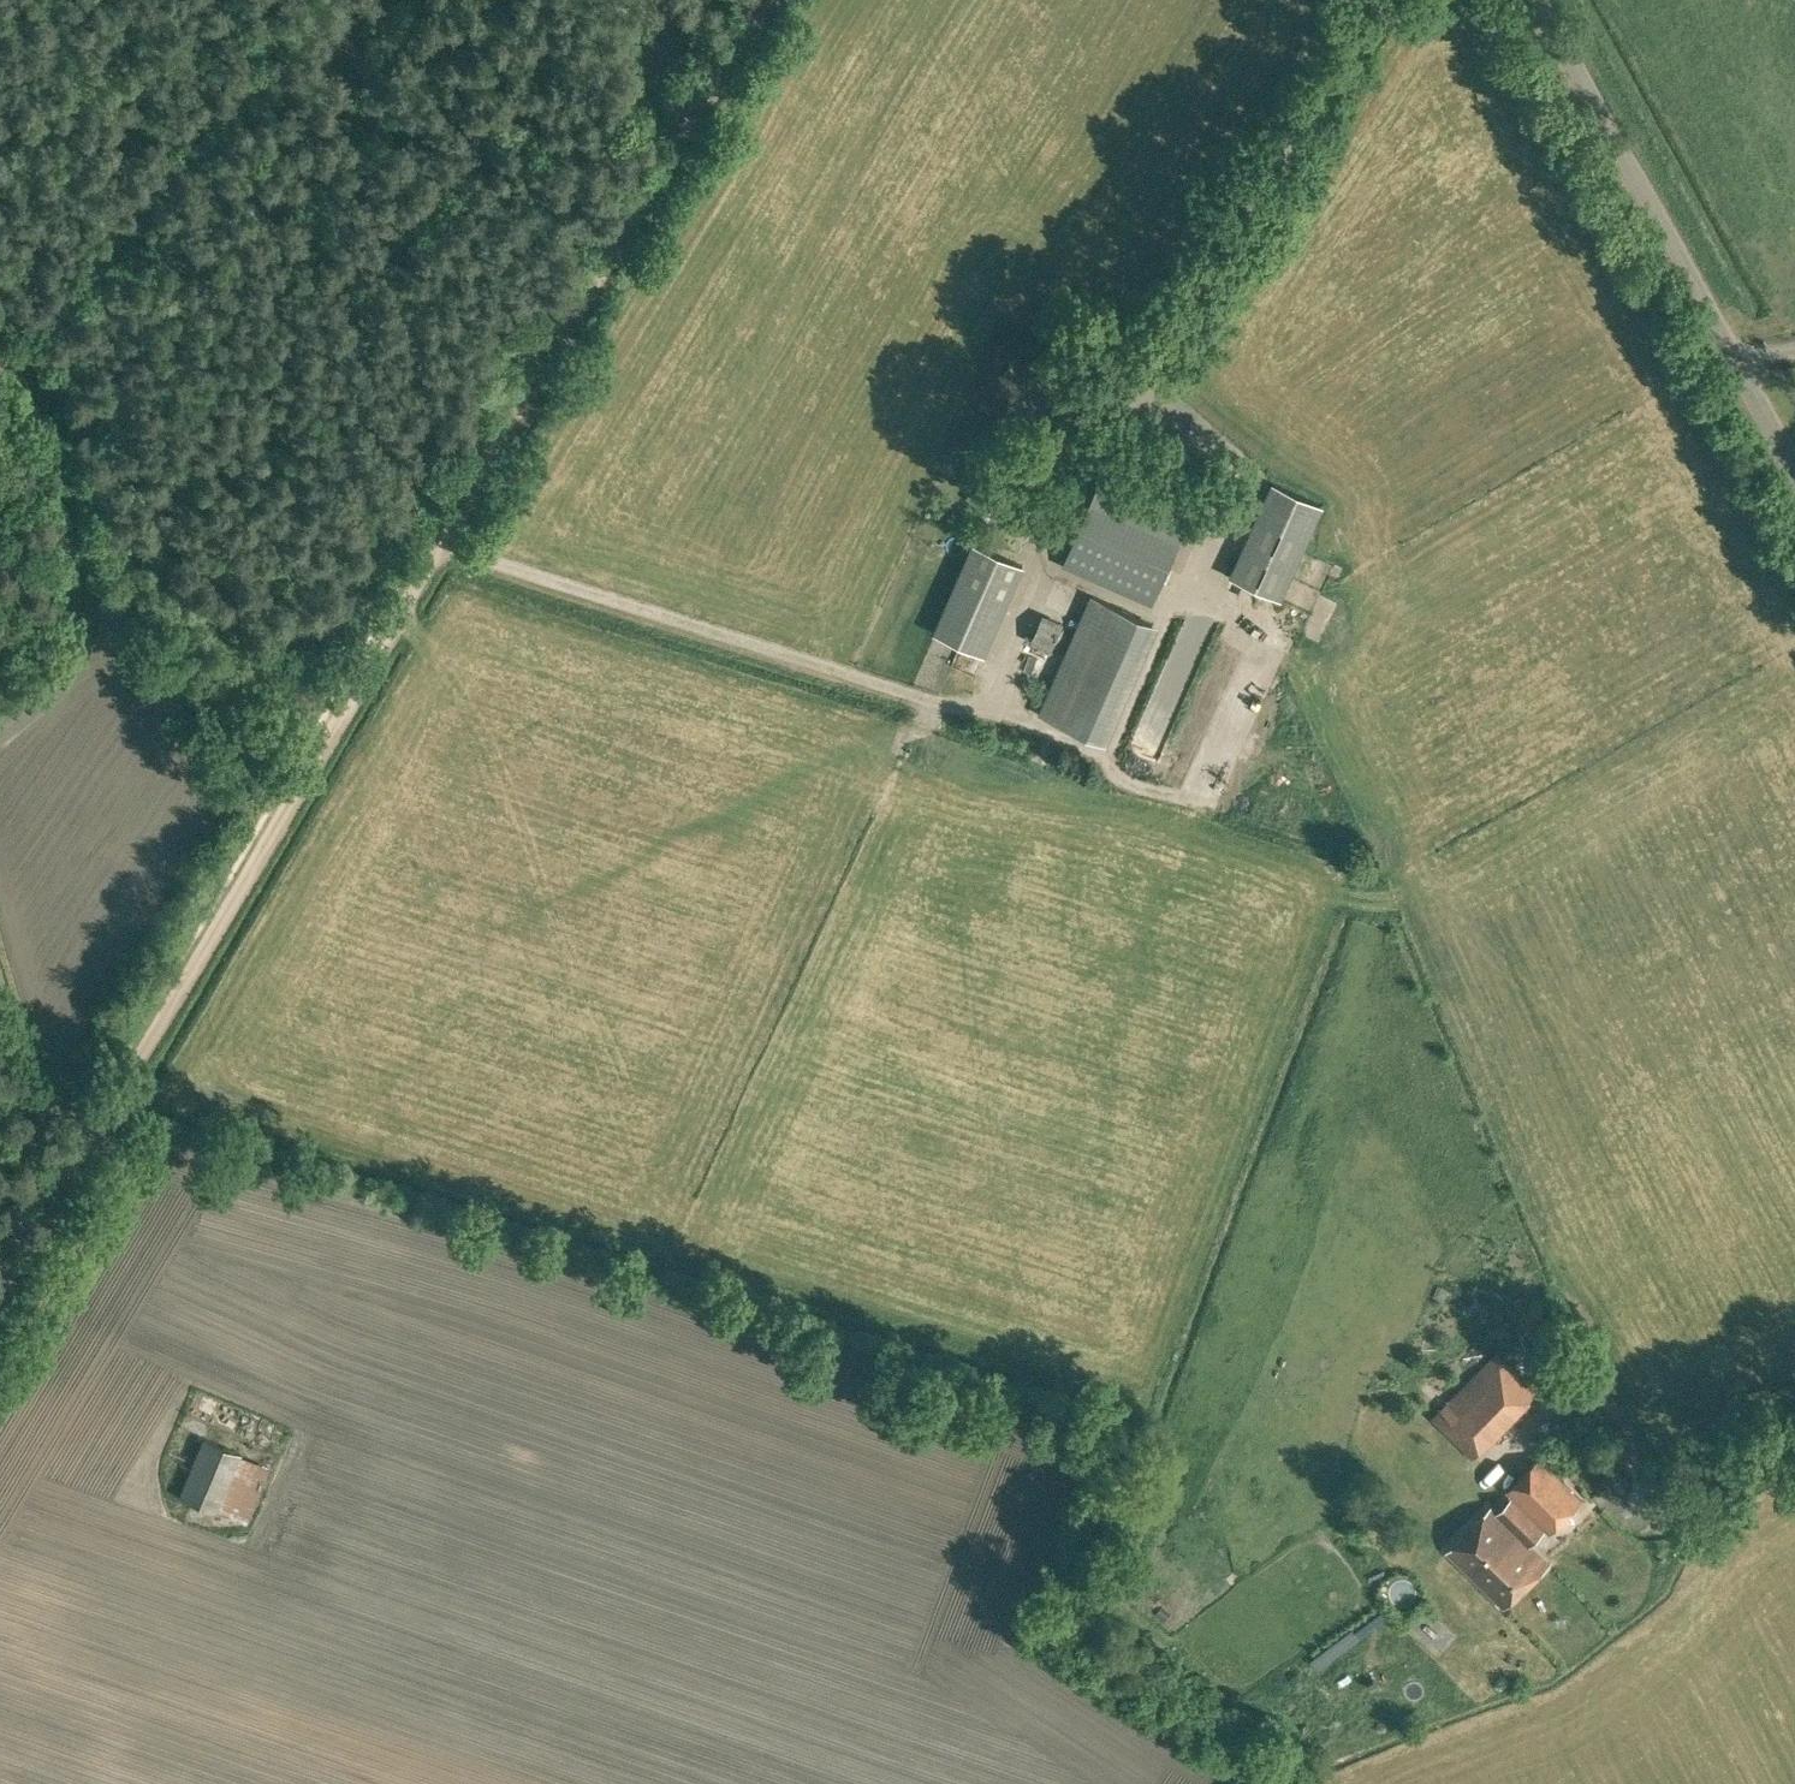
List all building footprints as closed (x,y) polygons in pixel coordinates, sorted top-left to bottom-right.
[(1064,435),(1082,397),(1045,380),(1055,357),(1018,340),(999,381),(1019,390),(1010,410),(1026,418),(1025,419),(1042,427),(1043,425),(1064,435)] [(1194,501),(1105,463),(1062,562),(1151,600),(1194,501)] [(1272,485),(1228,579),(1275,601),(1319,507),(1272,485)] [(971,542),(930,631),(978,653),(1019,564),(971,542)] [(1090,593),(1038,712),(1087,733),(1139,614),(1090,593)] [(1536,1391),(1501,1357),(1489,1369),(1461,1397),(1461,1398),(1496,1433),(1536,1391)] [(204,1438),(179,1496),(215,1512),(240,1453),(204,1438)] [(1492,1506),(1447,1550),(1504,1608),(1505,1607),(1520,1593),(1550,1563),(1530,1543),(1546,1528),(1550,1532),(1570,1511),(1581,1501),(1539,1458),(1507,1490),(1517,1500),(1502,1515),(1492,1506)]
